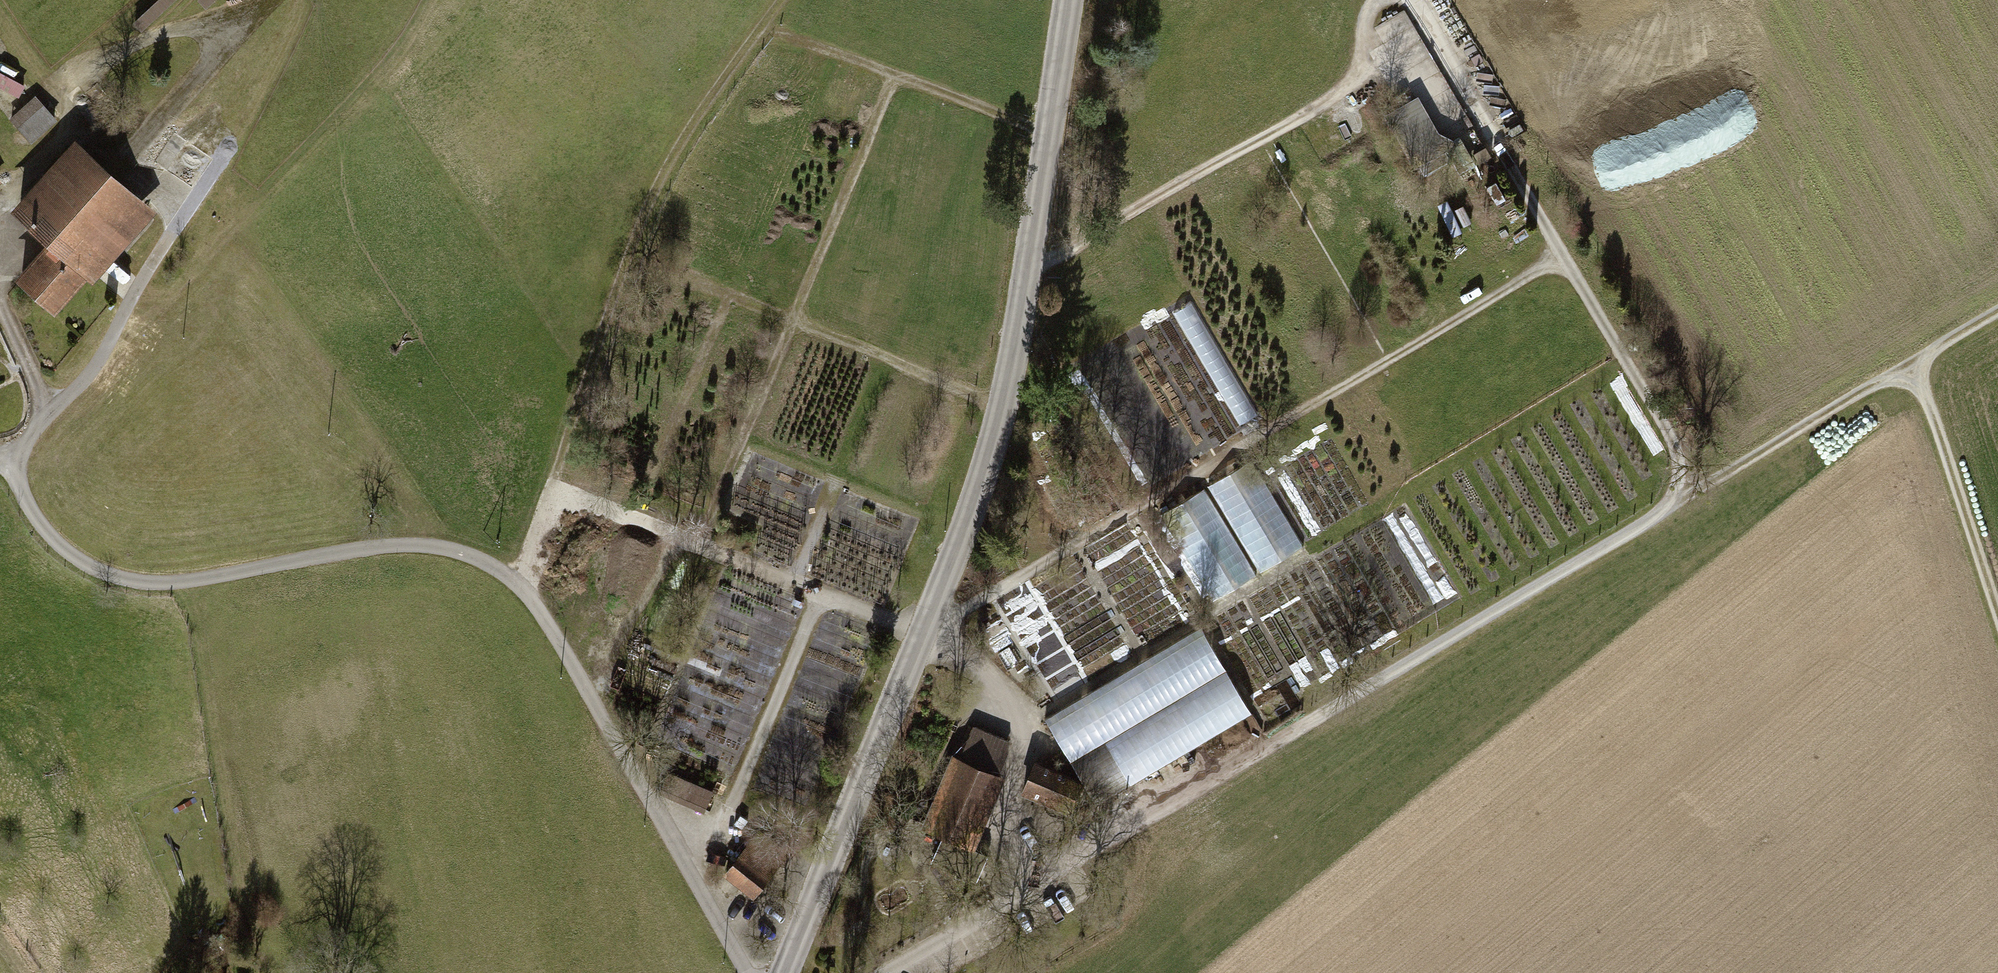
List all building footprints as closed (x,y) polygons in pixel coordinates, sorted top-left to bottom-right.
[(169,0),(152,0),(139,14),(148,23),(169,0)] [(0,67),(0,104),(11,111),(30,82),(2,64),(0,67)] [(1394,101),(1413,148),(1445,135),(1426,88),(1394,101)] [(35,97),(10,118),(31,144),(57,122),(35,97)] [(79,141),(16,212),(52,243),(20,280),(59,314),(91,279),(95,282),(158,210),(114,172),(79,141)] [(1209,485),(1260,572),(1303,547),(1252,460),(1209,485)] [(1213,600),(1256,574),(1204,488),(1161,513),(1213,600)] [(1200,626),(1045,718),(1096,805),(1252,713),(1200,626)] [(966,848),(996,777),(990,775),(1005,739),(973,725),(961,751),(930,825),(945,832),(932,861),(975,880),(985,856),(966,848)] [(1036,762),(1024,790),(1070,810),(1082,782),(1036,762)] [(688,772),(677,792),(704,808),(715,788),(688,772)] [(726,872),(753,894),(779,862),(752,840),(726,872)] [(221,963),(204,972),(226,972),(221,963)]
